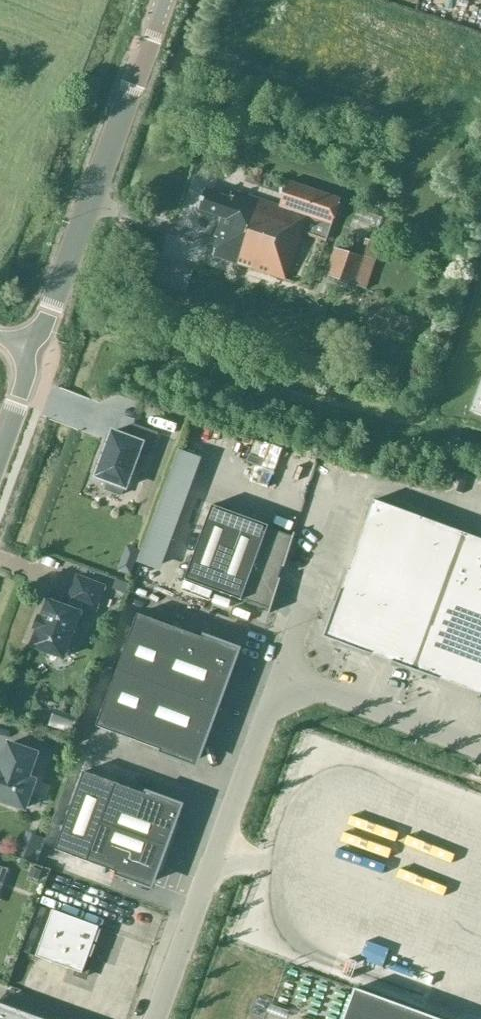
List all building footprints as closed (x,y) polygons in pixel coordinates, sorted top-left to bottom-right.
[(341,199),(288,181),(279,206),(231,189),(228,197),(205,189),(198,210),(222,218),(215,237),(218,238),(212,255),(285,280),(302,233),(324,240),(329,226),(331,226),(341,199)] [(382,217),(360,210),(356,222),(378,229),(382,217)] [(369,240),(363,238),(357,256),(350,253),(334,248),(325,276),(366,289),(380,244),(369,240)] [(471,412),(480,415),(480,383),(471,412)] [(112,431),(95,477),(109,482),(106,489),(121,495),(124,487),(125,488),(138,453),(148,456),(157,433),(132,424),(127,437),(112,431)] [(374,500),(323,637),(480,694),(480,539),(374,500)] [(284,567),(295,533),(293,533),(292,536),(268,527),(269,526),(211,504),(184,579),(241,601),(242,599),(270,609),(268,613),(270,613),(280,579),(279,578),(282,567),(284,567)] [(66,607),(54,603),(47,601),(41,618),(38,617),(34,627),(38,628),(32,646),(64,657),(69,643),(76,646),(82,628),(75,626),(80,612),(79,611),(81,603),(94,608),(102,585),(76,576),(68,599),(69,599),(66,607)] [(137,613),(96,726),(160,750),(159,752),(161,752),(162,749),(194,761),(199,746),(200,746),(201,743),(228,669),(229,669),(230,666),(229,666),(235,651),(203,639),(204,636),(202,635),(202,637),(137,613)] [(0,766),(0,799),(24,808),(34,780),(27,778),(36,753),(8,743),(0,766)] [(116,783),(83,771),(55,849),(87,861),(101,822),(116,783)] [(144,793),(116,783),(101,822),(163,845),(177,807),(145,795),(146,792),(145,791),(144,793)] [(149,883),(163,845),(101,822),(87,861),(115,872),(115,874),(116,874),(117,871),(149,883)] [(98,928),(99,926),(52,910),(36,954),(79,969),(78,972),(86,974),(91,959),(87,958),(89,954),(92,955),(96,944),(93,942),(94,940),(97,941),(101,929),(98,928)] [(354,988),(343,1018),(439,1018),(354,988)] [(0,1003),(0,1018),(43,1018),(0,1003)]
